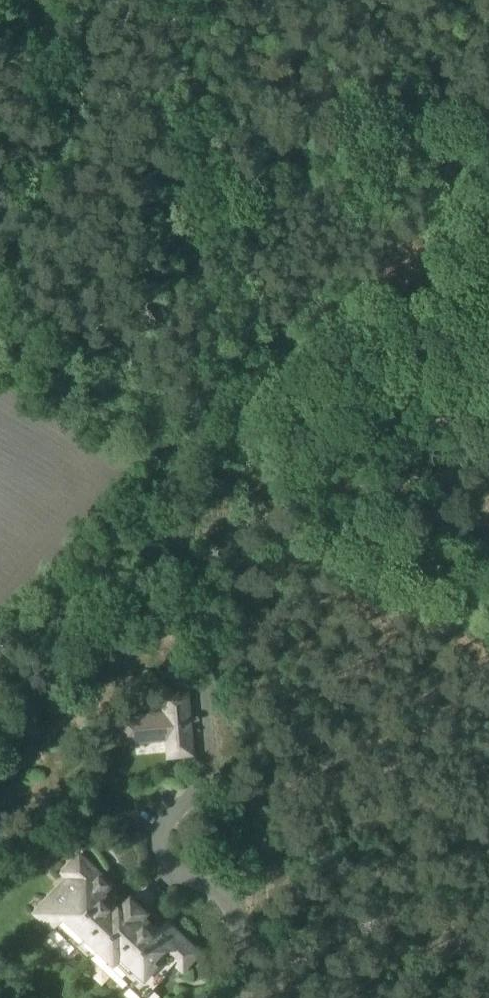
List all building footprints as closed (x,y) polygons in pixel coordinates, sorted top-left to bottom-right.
[(198,741),(193,741),(190,706),(194,706),(193,693),(188,694),(188,693),(164,695),(166,712),(121,716),(123,742),(168,738),(170,756),(192,754),(192,753),(199,753),(198,741)] [(113,885),(80,854),(64,871),(65,872),(67,870),(73,876),(61,889),(60,888),(37,912),(54,928),(60,921),(70,929),(102,894),(103,895),(113,885)] [(128,898),(125,902),(117,911),(106,901),(107,899),(103,895),(102,894),(70,929),(94,952),(88,958),(89,958),(136,907),(128,898)] [(89,958),(101,945),(125,967),(158,933),(157,932),(153,928),(151,929),(140,919),(142,917),(142,918),(145,914),(136,907),(89,958)] [(157,932),(158,933),(125,967),(135,976),(128,983),(144,997),(145,997),(167,975),(166,973),(178,960),(184,966),(183,968),(184,968),(199,952),(166,921),(157,932)]
